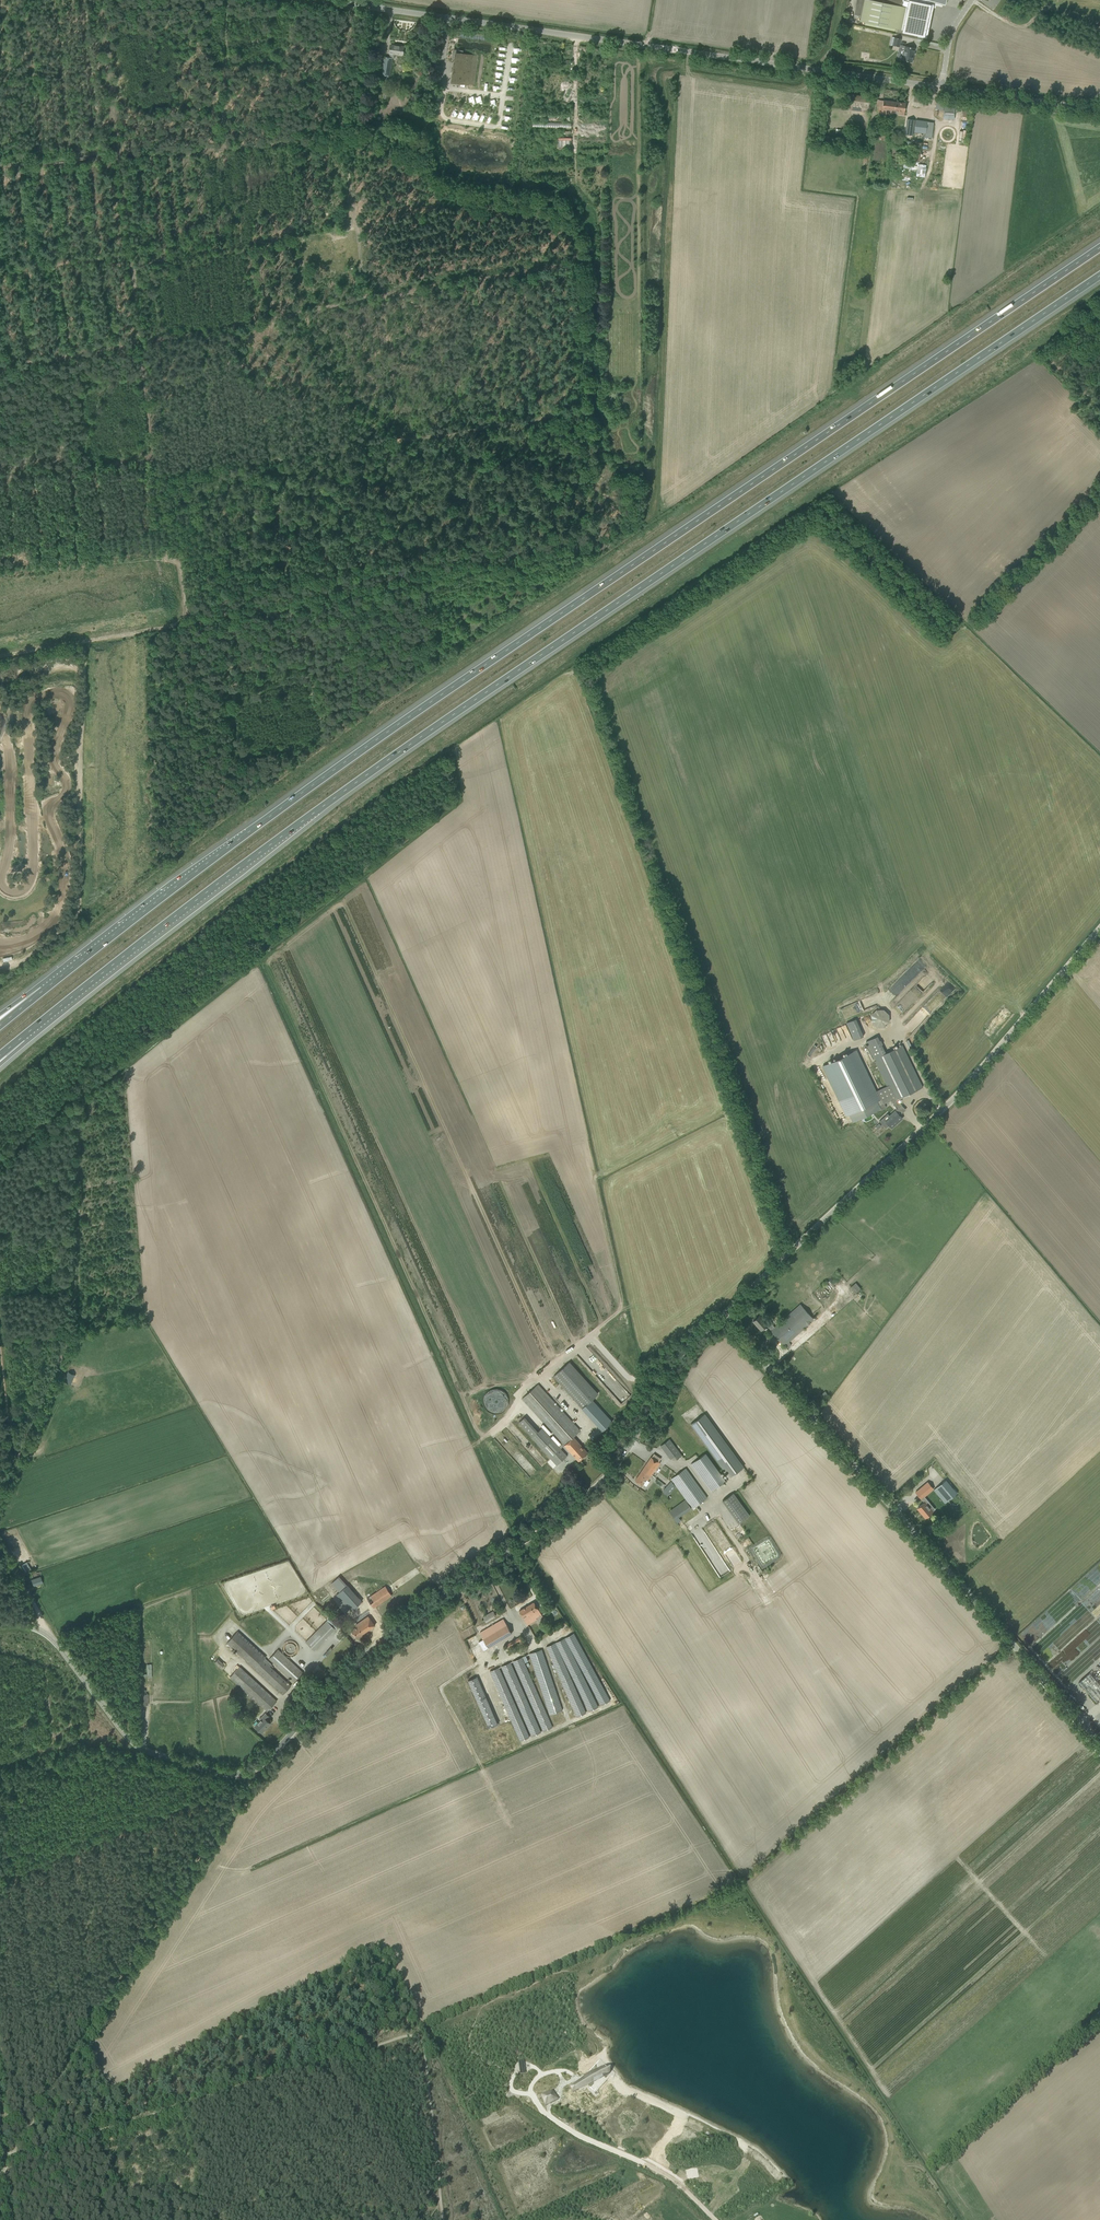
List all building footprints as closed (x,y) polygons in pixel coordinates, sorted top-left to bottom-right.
[(924,37),(931,4),(930,4),(931,1),(945,5),(946,0),(881,0),(880,2),(873,0),(864,0),(860,21),(865,22),(865,25),(895,31),(895,29),(902,30),(902,33),(924,37)] [(899,49),(904,50),(902,60),(912,62),(915,48),(900,45),(901,39),(894,37),(893,45),(899,47),(899,49)] [(391,45),(389,58),(392,58),(394,58),(394,54),(403,55),(404,47),(391,45)] [(430,64),(438,65),(441,48),(433,46),(430,64)] [(455,59),(452,82),(461,83),(460,86),(465,87),(465,83),(469,84),(473,56),(462,55),(462,51),(454,50),(452,59),(455,59)] [(870,53),(862,52),(860,59),(868,61),(870,53)] [(392,58),(389,58),(384,57),(381,74),(390,76),(392,58)] [(846,109),(869,112),(871,97),(847,94),(846,109)] [(914,95),(914,102),(927,103),(928,97),(914,95)] [(899,115),(904,115),(906,103),(877,100),(877,106),(879,107),(878,113),(895,115),(895,111),(899,111),(899,115)] [(943,114),(943,119),(955,119),(955,111),(955,106),(951,106),(945,106),(944,106),(943,114)] [(905,134),(913,135),(915,120),(907,119),(905,134)] [(917,119),(916,119),(915,123),(914,132),(918,132),(926,133),(926,132),(927,122),(927,121),(919,120),(917,119)] [(875,131),(875,141),(887,141),(887,138),(891,138),(891,133),(887,132),(887,131),(875,131)] [(852,139),(865,140),(866,134),(853,132),(852,139)] [(572,148),(572,137),(558,137),(558,149),(572,148)] [(926,177),(927,165),(904,163),(903,168),(917,169),(917,176),(926,177)] [(2,959),(4,965),(17,962),(15,956),(2,959)] [(871,1022),(877,1027),(884,1027),(889,1022),(889,1015),(884,1009),(876,1009),(871,1015),(871,1022)] [(859,1018),(846,1022),(852,1040),(864,1036),(859,1018)] [(841,1027),(821,1036),(827,1047),(841,1040),(838,1033),(843,1031),(841,1027)] [(855,1050),(823,1066),(847,1116),(849,1115),(853,1122),(881,1108),(879,1106),(883,1104),(891,1100),(893,1102),(893,1103),(894,1104),(898,1108),(902,1105),(897,1100),(922,1087),(902,1045),(886,1053),(877,1037),(865,1042),(874,1059),(875,1058),(876,1060),(875,1061),(887,1086),(875,1092),(855,1050)] [(886,1128),(889,1125),(892,1128),(902,1118),(895,1111),(889,1116),(887,1114),(879,1121),(886,1128)] [(858,1289),(860,1287),(856,1282),(850,1287),(855,1293),(859,1290),(858,1289)] [(774,1327),(771,1330),(784,1346),(814,1319),(800,1304),(774,1327)] [(770,1321),(767,1324),(760,1315),(753,1321),(761,1330),(766,1325),(771,1330),(774,1327),(770,1321)] [(597,1394),(568,1363),(553,1377),(602,1431),(612,1422),(592,1399),(597,1394)] [(71,1384),(75,1375),(68,1372),(64,1381),(71,1384)] [(522,1398),(562,1443),(564,1445),(579,1461),(588,1453),(574,1437),(580,1431),(577,1427),(538,1384),(522,1398)] [(508,1409),(505,1388),(489,1391),(490,1400),(492,1411),(508,1409)] [(743,1467),(704,1414),(691,1424),(730,1477),(743,1467)] [(519,1422),(532,1437),(538,1431),(524,1417),(519,1422)] [(538,1431),(532,1437),(557,1465),(567,1456),(560,1449),(564,1445),(562,1443),(558,1447),(541,1428),(538,1431)] [(660,1446),(664,1450),(671,1459),(673,1457),(676,1460),(682,1455),(669,1439),(660,1446)] [(691,1464),(711,1491),(725,1481),(705,1453),(691,1464)] [(659,1462),(661,1459),(654,1454),(652,1457),(651,1457),(635,1480),(642,1485),(646,1479),(648,1480),(660,1462),(659,1462)] [(671,1479),(692,1508),(707,1497),(686,1468),(671,1479)] [(945,1480),(933,1490),(942,1500),(943,1500),(942,1499),(945,1503),(949,1499),(949,1500),(956,1493),(945,1480)] [(920,1489),(915,1492),(921,1499),(933,1489),(928,1482),(920,1489)] [(722,1501),(738,1523),(750,1515),(733,1493),(722,1501)] [(924,1502),(917,1508),(921,1513),(922,1512),(926,1517),(925,1517),(932,1511),(935,1509),(929,1503),(924,1496),(921,1499),(924,1502)] [(30,1559),(22,1563),(26,1571),(34,1567),(30,1559)] [(41,1576),(31,1580),(33,1586),(43,1583),(41,1576)] [(337,1595),(351,1610),(362,1601),(348,1585),(337,1595)] [(367,1599),(370,1603),(373,1608),(392,1595),(385,1586),(367,1599)] [(521,1616),(522,1615),(526,1622),(541,1613),(534,1602),(519,1611),(520,1612),(519,1613),(520,1614),(520,1615),(521,1616)] [(483,1617),(486,1622),(494,1618),(491,1612),(483,1617)] [(351,1630),(353,1633),(356,1638),(375,1625),(369,1616),(355,1625),(357,1627),(351,1630)] [(483,1639),(479,1642),(481,1646),(483,1650),(512,1633),(503,1619),(480,1633),(483,1639)] [(306,1642),(314,1650),(335,1628),(327,1620),(306,1642)] [(564,1622),(554,1629),(556,1632),(567,1625),(564,1622)] [(227,1643),(283,1694),(291,1686),(285,1680),(270,1667),(272,1665),(265,1658),(266,1657),(237,1631),(227,1643)] [(565,1638),(601,1705),(610,1701),(573,1633),(565,1638)] [(506,1645),(508,1647),(519,1641),(522,1645),(526,1643),(521,1635),(506,1645)] [(556,1642),(589,1711),(598,1707),(564,1638),(556,1642)] [(215,1648),(215,1647),(215,1646),(214,1645),(214,1643),(213,1642),(212,1641),(210,1641),(209,1640),(207,1640),(206,1640),(204,1640),(203,1641),(202,1642),(201,1643),(200,1644),(200,1646),(199,1647),(200,1649),(200,1650),(200,1651),(201,1653),(203,1654),(204,1654),(205,1655),(207,1655),(208,1655),(210,1655),(211,1654),(212,1653),(213,1652),(214,1651),(214,1649),(215,1648)] [(586,1713),(555,1643),(546,1646),(577,1717),(586,1713)] [(269,1659),(290,1678),(294,1682),(303,1672),(278,1649),(269,1659)] [(529,1653),(548,1711),(549,1714),(563,1710),(542,1649),(529,1653)] [(513,1661),(543,1731),(553,1727),(522,1657),(513,1661)] [(213,1662),(220,1669),(224,1665),(216,1658),(213,1662)] [(501,1666),(532,1736),(541,1732),(510,1662),(501,1666)] [(321,1679),(326,1673),(318,1665),(313,1671),(321,1679)] [(248,1696),(255,1703),(257,1701),(267,1711),(277,1701),(240,1667),(230,1677),(249,1694),(248,1696)] [(490,1671),(520,1741),(529,1737),(499,1667),(490,1671)] [(1096,1701),(1099,1698),(1099,1684),(1090,1672),(1079,1682),(1096,1701)] [(489,1728),(498,1724),(477,1676),(468,1680),(489,1728)] [(260,1719),(261,1720),(255,1726),(262,1732),(271,1723),(267,1720),(270,1717),(265,1713),(260,1719)] [(594,2072),(580,2078),(584,2086),(596,2081),(595,2078),(602,2075),(603,2077),(610,2073),(609,2073),(606,2066),(598,2069),(594,2071),(593,2071),(594,2072)] [(575,2084),(570,2087),(573,2092),(584,2087),(580,2080),(575,2084)] [(554,2101),(558,2099),(552,2091),(541,2095),(545,2105),(554,2101)]
